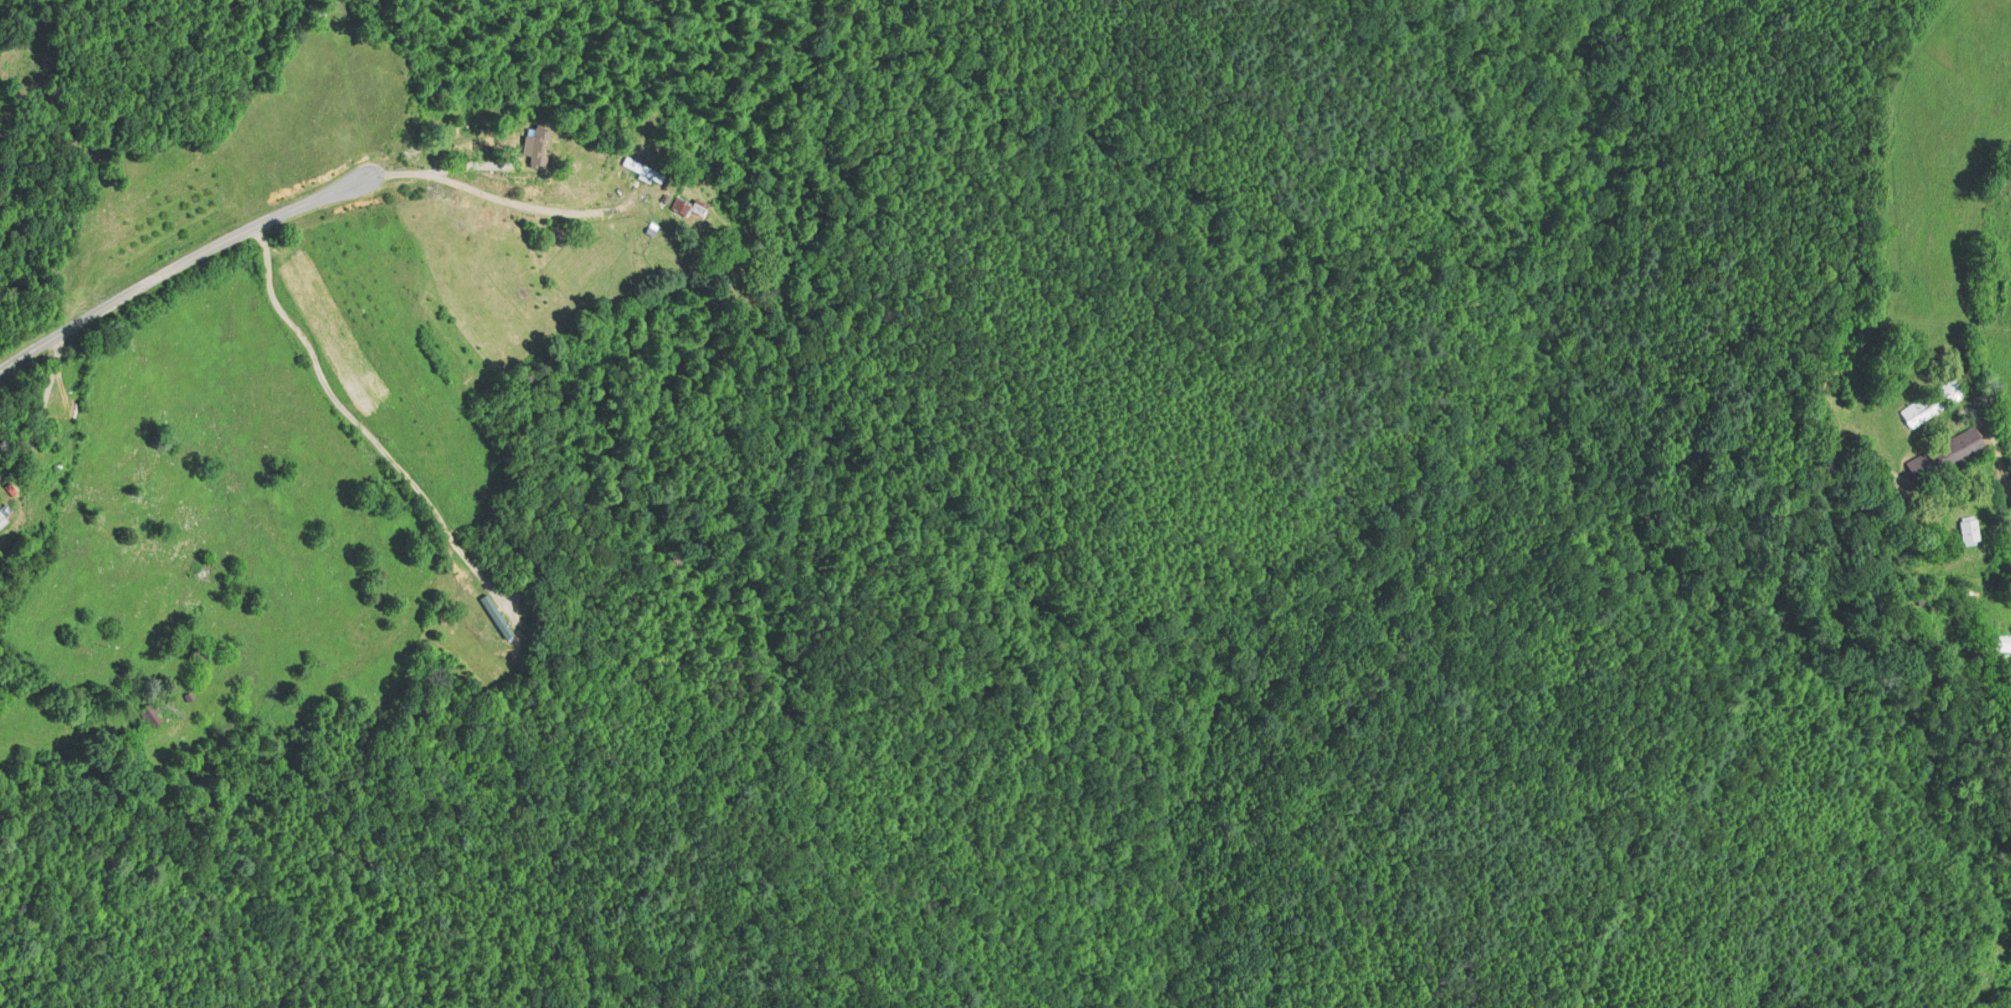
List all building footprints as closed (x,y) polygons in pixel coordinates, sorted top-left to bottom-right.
[(666,173),(626,158),(622,168),(663,183),(666,173)] [(1901,410),(1911,429),(1968,398),(1958,379),(1901,410)] [(1989,451),(1978,427),(1909,460),(1920,485),(1989,451)] [(12,509),(2,500),(0,503),(0,522),(12,509)] [(1961,522),(1963,545),(1980,543),(1977,520),(1961,522)] [(513,635),(484,594),(475,601),(504,642),(513,635)] [(1980,632),(1978,650),(2010,654),(2010,635),(1980,632)] [(147,730),(160,719),(147,703),(134,713),(147,730)]
